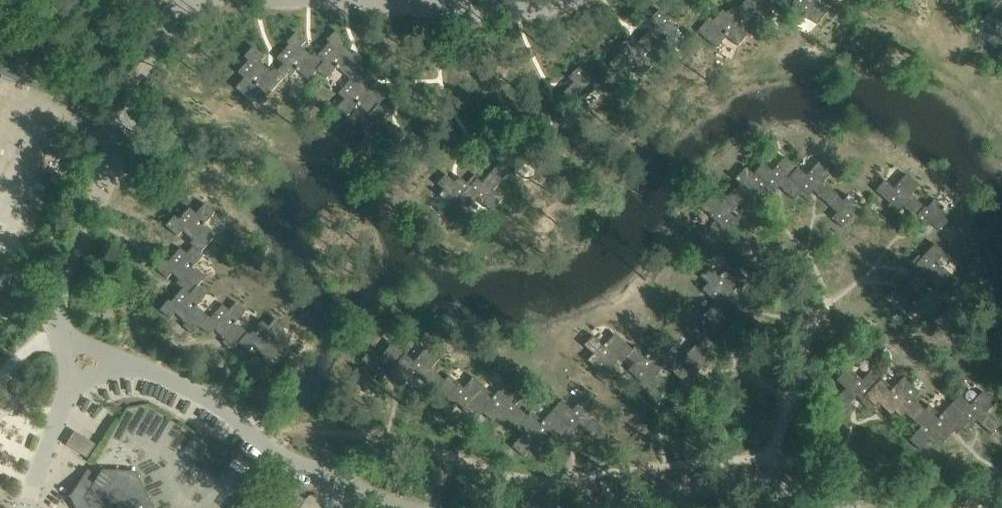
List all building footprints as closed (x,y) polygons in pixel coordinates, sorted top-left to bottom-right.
[(746,1),(759,12),(758,13),(763,17),(773,5),(785,15),(797,0),(747,0),(746,1)] [(785,15),(794,23),(804,12),(818,25),(830,11),(820,3),(823,0),(797,0),(785,15)] [(993,10),(1001,1),(1001,2),(1001,0),(985,0),(984,1),(993,10)] [(759,12),(746,1),(738,12),(733,8),(727,14),(723,11),(712,25),(708,22),(698,33),(718,50),(728,38),(740,48),(754,30),(748,25),(758,13),(759,12)] [(993,10),(985,20),(997,30),(987,42),(997,51),(1001,45),(1001,2),(1001,1),(993,10)] [(657,41),(657,40),(663,35),(668,40),(679,28),(670,20),(672,18),(660,7),(650,18),(655,23),(647,32),(657,41)] [(337,67),(348,77),(357,67),(358,68),(365,59),(354,50),(351,54),(341,44),(346,39),(335,30),(326,40),(329,42),(317,55),(316,56),(323,62),(316,70),(317,70),(326,79),(337,67)] [(283,64),(276,72),(283,79),(286,81),(296,70),(308,80),(317,70),(316,70),(323,62),(316,56),(317,55),(314,53),(311,56),(300,47),(305,41),(295,32),(286,43),(288,45),(276,59),(283,64)] [(657,41),(647,32),(633,47),(629,43),(632,39),(628,36),(618,48),(621,51),(609,62),(619,72),(628,63),(642,76),(654,64),(645,55),(658,41),(657,40),(657,41)] [(244,78),(236,87),(235,88),(245,98),(255,86),(267,97),(283,79),(276,72),(273,69),(270,72),(260,63),(265,57),(253,46),(244,56),(248,60),(238,72),(244,78)] [(575,99),(576,98),(581,92),(587,97),(598,85),(589,77),(590,76),(579,65),(569,76),(574,81),(566,90),(575,99)] [(357,67),(348,77),(350,79),(338,93),(345,99),(338,107),(348,116),(358,105),(369,115),(379,104),(379,105),(387,97),(376,87),(373,91),(362,81),(367,76),(358,68),(357,67)] [(575,99),(566,90),(552,104),(547,100),(551,97),(547,94),(536,105),(539,108),(528,120),(538,129),(546,121),(560,134),(573,121),(563,112),(577,98),(576,98),(575,99)] [(379,104),(369,115),(372,117),(360,131),(366,136),(359,144),(370,153),(380,142),(392,152),(408,134),(398,125),(395,128),(384,119),(389,113),(379,105),(379,104)] [(505,176),(506,175),(511,170),(516,175),(527,163),(519,155),(520,153),(509,142),(498,153),(504,159),(496,167),(505,176)] [(787,177),(796,167),(784,156),(771,170),(762,162),(753,173),(754,174),(765,183),(762,187),(763,187),(774,197),(777,194),(774,191),(778,186),(793,200),(799,194),(801,190),(787,177)] [(812,191),(827,204),(835,195),(836,195),(837,195),(823,182),(831,173),(818,161),(805,175),(796,167),(787,177),(801,190),(799,194),(808,202),(811,199),(808,196),(812,191)] [(469,186),(459,196),(458,198),(468,207),(476,198),(490,212),(503,199),(493,190),(506,176),(506,175),(505,176),(496,167),(482,182),(477,178),(480,175),(477,171),(467,182),(466,183),(469,186)] [(756,195),(763,187),(762,187),(765,183),(754,174),(753,175),(745,167),(734,179),(739,183),(734,189),(733,190),(743,199),(751,190),(756,195)] [(466,183),(467,182),(460,175),(454,181),(446,173),(437,182),(443,188),(438,193),(450,204),(458,196),(459,196),(469,186),(466,183)] [(900,206),(916,217),(924,206),(910,196),(917,185),(903,175),(892,191),(882,184),(874,195),(890,206),(887,210),(897,217),(900,213),(896,211),(900,206)] [(729,214),(743,199),(733,190),(734,189),(733,189),(721,203),(711,194),(699,207),(714,220),(706,229),(716,238),(729,224),(732,227),(740,218),(737,214),(734,218),(729,214)] [(835,195),(827,204),(836,212),(831,218),(842,228),(852,216),(851,215),(859,206),(847,195),(842,201),(836,195),(835,195)] [(925,205),(924,206),(916,217),(929,226),(933,220),(943,227),(950,217),(943,212),(947,206),(934,196),(927,206),(925,205)] [(190,243),(193,246),(201,252),(217,234),(205,223),(215,212),(205,203),(196,213),(190,207),(179,219),(175,215),(166,225),(178,236),(183,231),(193,240),(190,243)] [(922,270),(910,286),(921,294),(920,295),(921,295),(932,280),(942,287),(953,273),(937,261),(944,252),(933,244),(923,257),(920,254),(911,267),(915,270),(917,266),(922,270)] [(204,254),(201,252),(193,246),(187,253),(180,247),(168,261),(166,259),(157,269),(167,278),(172,273),(183,282),(180,286),(183,288),(190,294),(197,286),(206,276),(194,266),(204,254)] [(717,305),(727,314),(736,305),(730,300),(740,290),(743,293),(752,282),(734,266),(724,278),(712,268),(703,278),(711,285),(705,291),(719,304),(717,305)] [(0,281),(0,289),(8,294),(18,276),(6,270),(0,281)] [(207,294),(197,286),(190,294),(183,288),(171,301),(169,299),(160,310),(170,319),(175,313),(186,322),(183,326),(193,335),(200,327),(209,316),(197,306),(207,294)] [(921,294),(910,286),(903,296),(897,292),(889,304),(901,313),(903,311),(912,318),(922,305),(916,301),(920,295),(921,294)] [(210,318),(209,316),(200,327),(209,335),(214,330),(225,339),(222,342),(232,351),(239,343),(248,333),(236,322),(246,311),(236,302),(229,310),(223,304),(210,318)] [(702,343),(700,345),(711,354),(719,344),(714,339),(723,329),(726,332),(736,322),(727,314),(717,305),(707,317),(695,307),(686,317),(694,324),(688,331),(702,343)] [(250,334),(248,333),(239,343),(249,352),(253,346),(264,355),(261,359),(271,368),(288,350),(276,339),(286,328),(276,319),(269,326),(262,321),(250,334)] [(636,352),(618,336),(607,348),(596,337),(587,348),(596,356),(591,363),(603,373),(599,378),(609,387),(620,375),(614,370),(624,359),(627,363),(630,359),(636,352)] [(398,362),(407,353),(394,341),(381,355),(372,347),(363,357),(377,370),(374,374),(384,382),(387,379),(383,375),(388,371),(403,385),(409,379),(412,375),(398,362)] [(711,354),(700,345),(690,356),(678,346),(670,356),(678,363),(672,371),(685,382),(683,385),(693,394),(702,384),(697,379),(703,371),(706,368),(709,371),(719,361),(711,354)] [(415,360),(407,353),(398,362),(412,375),(409,379),(418,387),(421,383),(418,380),(422,375),(438,390),(439,387),(447,379),(446,379),(432,367),(441,357),(428,346),(415,360)] [(638,349),(636,352),(630,359),(637,366),(631,372),(645,385),(643,387),(653,396),(662,386),(656,381),(666,371),(669,374),(672,371),(678,363),(670,356),(660,347),(650,359),(638,349)] [(862,380),(848,367),(837,380),(846,388),(833,402),(843,412),(858,396),(862,400),(861,401),(867,408),(872,403),(865,397),(882,379),(871,370),(862,380)] [(447,379),(439,387),(448,395),(435,409),(446,419),(459,403),(464,407),(463,408),(470,414),(474,409),(475,409),(468,403),(485,385),(474,376),(465,387),(450,374),(446,379),(447,379)] [(892,388),(882,379),(865,397),(872,403),(876,406),(878,403),(892,415),(895,411),(902,417),(906,413),(915,422),(926,409),(925,409),(913,398),(919,392),(902,377),(892,388)] [(495,394),(485,385),(468,403),(475,409),(474,409),(478,413),(481,410),(494,421),(498,418),(504,423),(508,419),(518,428),(529,416),(528,415),(516,404),(522,398),(505,383),(495,394)] [(970,403),(960,393),(951,403),(970,420),(963,427),(968,431),(974,424),(973,423),(977,419),(993,433),(1001,422),(988,410),(996,400),(983,389),(970,403)] [(563,400),(554,409),(573,426),(566,434),(571,438),(577,431),(576,430),(580,426),(595,439),(604,429),(590,417),(599,407),(586,395),(573,409),(563,400)] [(960,431),(963,427),(970,420),(951,403),(941,414),(929,404),(925,409),(926,409),(915,422),(921,427),(910,440),(921,451),(931,440),(935,444),(941,438),(945,441),(957,428),(960,431)] [(562,437),(566,434),(573,426),(554,409),(544,421),(533,410),(528,415),(529,416),(518,428),(524,433),(512,446),(524,457),(533,447),(537,451),(543,444),(547,448),(560,434),(562,437)] [(84,496),(89,507),(154,507),(135,471),(103,469),(84,496)] [(306,500),(278,481),(261,507),(247,498),(241,507),(301,507),(306,500)]
